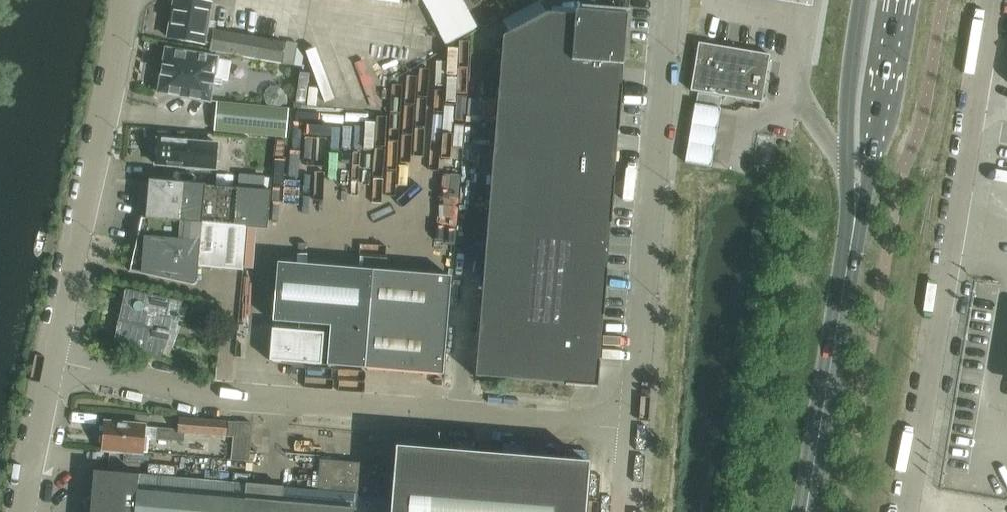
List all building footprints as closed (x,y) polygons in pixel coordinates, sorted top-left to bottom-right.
[(207,30),(211,5),(185,0),(175,0),(168,38),(210,47),(209,52),(281,65),(283,53),(285,45),(207,30)] [(623,64),(627,16),(576,12),(575,17),(578,17),(574,60),(623,64)] [(574,60),(578,17),(575,17),(547,14),(503,38),(502,54),(574,60)] [(698,47),(691,91),(762,103),(769,59),(770,55),(766,55),(764,55),(704,45),(702,44),(698,43),(698,47)] [(219,57),(167,49),(159,93),(210,102),(215,76),(217,76),(219,57)] [(621,110),(623,88),(622,88),(623,64),(574,60),(502,54),(498,100),(621,110)] [(697,99),(696,105),(720,109),(722,98),(698,94),(697,99)] [(616,156),(618,134),(619,134),(621,110),(498,100),(494,146),(616,156)] [(285,138),(288,110),(217,103),(214,131),(285,138)] [(721,112),(695,108),(686,168),(712,172),(721,112)] [(210,153),(211,145),(158,140),(156,165),(177,166),(179,169),(185,169),(188,167),(203,169),(205,153),(210,153)] [(613,202),(615,180),(614,180),(616,156),(494,146),(491,192),(613,202)] [(149,187),(130,272),(192,286),(193,286),(195,285),(196,285),(197,284),(197,283),(198,282),(199,267),(243,271),(247,228),(268,230),(271,191),(149,181),(149,187)] [(609,248),(610,225),(611,225),(613,202),(491,192),(487,238),(609,248)] [(607,272),(608,252),(609,248),(487,238),(483,285),(606,294),(608,272),(607,272)] [(327,366),(365,370),(374,271),(278,263),(273,323),(331,327),(327,366)] [(374,271),(365,370),(445,376),(453,278),(374,271)] [(601,341),(603,317),(604,317),(606,294),(483,285),(480,331),(601,341)] [(183,302),(127,292),(120,324),(118,324),(117,330),(119,330),(116,343),(152,357),(153,351),(162,355),(169,336),(171,336),(172,332),(163,330),(165,318),(179,321),(183,302)] [(324,334),(272,330),(270,362),(322,366),(324,334)] [(599,363),(601,341),(480,331),(476,377),(566,385),(566,386),(598,388),(600,364),(599,363)] [(184,442),(185,434),(235,438),(232,461),(249,463),(252,426),(252,425),(179,419),(178,430),(158,429),(157,440),(184,442)] [(104,446),(103,450),(143,454),(146,428),(106,424),(105,435),(102,436),(102,444),(104,446)] [(396,448),(395,467),(392,499),(391,511),(585,511),(589,464),(396,448)] [(92,496),(90,511),(353,511),(355,496),(392,499),(395,467),(321,461),(318,491),(139,476),(139,475),(94,471),(92,496)]
